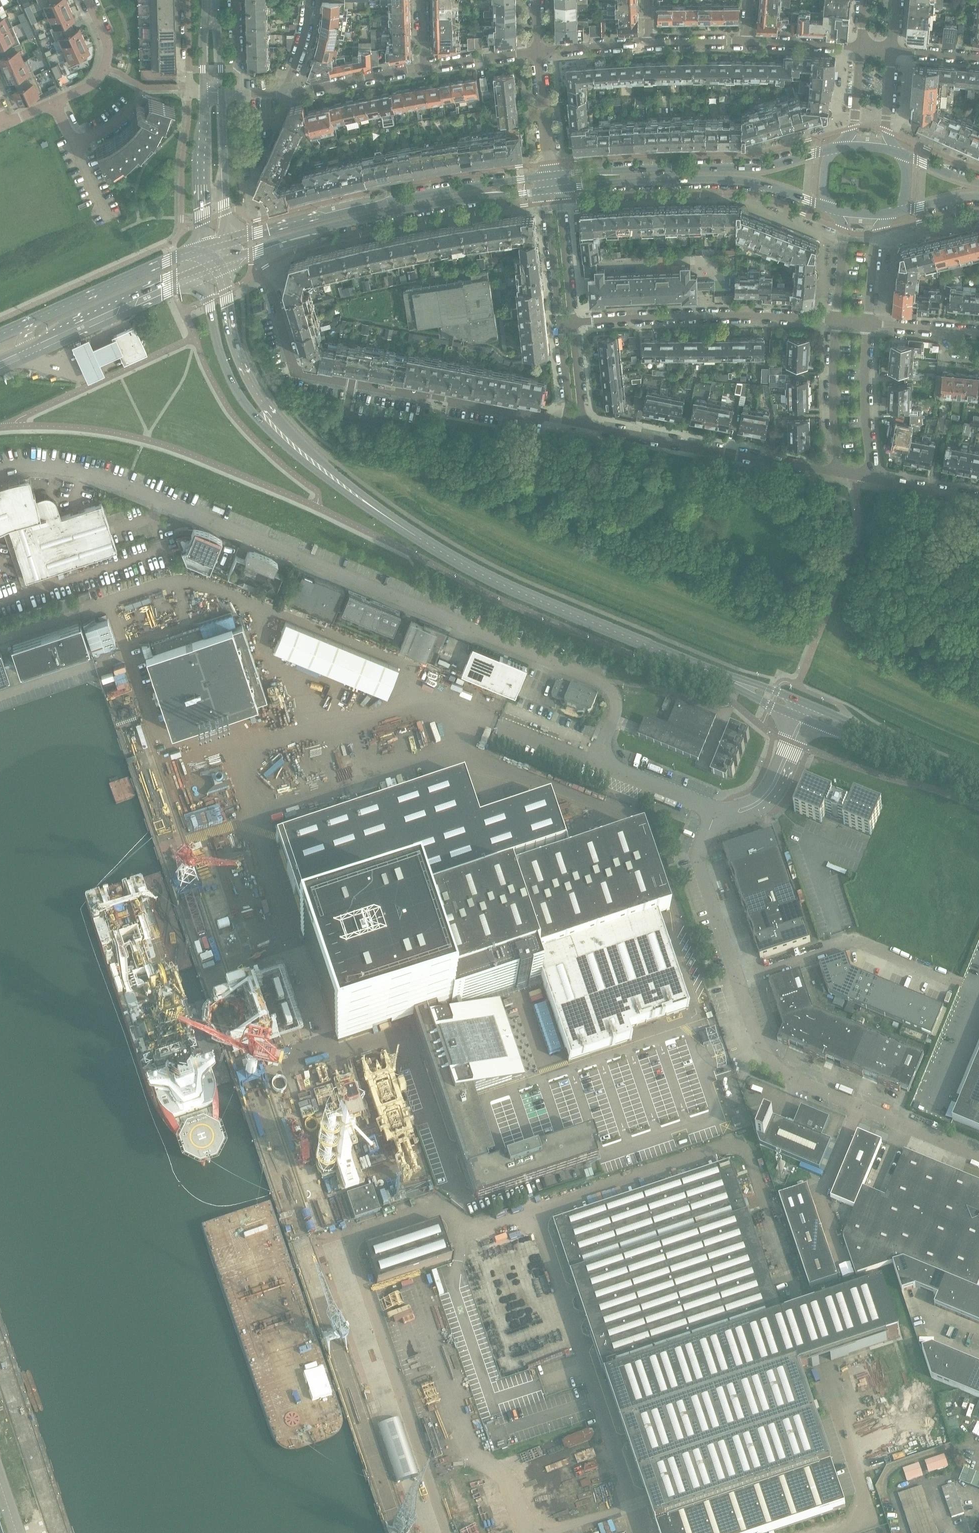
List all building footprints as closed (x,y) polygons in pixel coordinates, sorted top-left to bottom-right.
[(50,16),(70,7),(67,0),(41,0),(38,2),(41,8),(45,6),(50,16)] [(250,65),(258,65),(258,63),(270,63),(268,0),(248,0),(250,65)] [(348,11),(348,7),(346,7),(346,0),(334,0),(323,0),(322,4),(322,7),(322,11),(348,11)] [(382,3),(389,3),(389,9),(410,8),(410,0),(382,0),(382,3)] [(490,9),(516,8),(516,0),(490,0),(490,9)] [(608,8),(637,8),(637,4),(638,3),(638,0),(616,0),(616,4),(608,4),(608,8)] [(781,10),(782,4),(786,4),(786,5),(790,6),(791,1),(783,0),(761,0),(761,2),(760,3),(760,6),(760,7),(760,8),(781,10)] [(849,13),(850,1),(841,0),(825,0),(824,10),(849,13)] [(925,0),(911,0),(910,11),(929,12),(935,13),(935,6),(943,6),(944,2),(925,0)] [(149,3),(150,13),(175,13),(174,2),(149,3)] [(460,6),(460,2),(434,3),(434,13),(457,13),(456,6),(460,6)] [(556,3),(556,14),(575,13),(575,8),(588,7),(587,2),(556,3)] [(31,23),(37,21),(32,3),(26,4),(31,23)] [(699,5),(699,23),(705,23),(705,21),(712,21),(712,4),(699,5)] [(725,21),(725,4),(712,4),(712,21),(713,21),(713,23),(718,23),(718,21),(725,21)] [(725,4),(725,21),(726,21),(726,23),(731,22),(731,21),(739,21),(740,7),(739,7),(740,4),(735,4),(725,4)] [(673,22),(674,5),(658,5),(659,7),(658,7),(658,22),(666,22),(666,23),(672,23),(672,22),(673,22)] [(674,5),(673,22),(679,21),(679,23),(685,23),(685,21),(686,21),(687,5),(674,5)] [(687,5),(686,21),(692,21),(692,23),(699,23),(699,5),(687,5)] [(70,7),(50,16),(54,26),(50,28),(53,34),(73,25),(70,20),(74,19),(72,13),(73,13),(70,7)] [(382,14),(382,19),(411,18),(410,8),(389,9),(389,14),(382,14)] [(497,14),(497,20),(517,19),(516,8),(490,9),(485,9),(485,15),(497,14)] [(637,8),(608,8),(608,13),(616,13),(616,18),(618,18),(639,18),(639,14),(638,12),(637,8)] [(760,14),(759,18),(782,21),(789,22),(789,17),(785,17),(785,18),(780,17),(781,10),(760,8),(760,9),(759,10),(759,13),(760,14)] [(800,10),(799,14),(799,23),(798,32),(809,33),(810,18),(811,11),(800,10)] [(849,13),(824,10),(824,12),(811,11),(810,18),(809,33),(827,34),(845,35),(845,34),(847,32),(848,33),(849,13)] [(321,22),(344,23),(344,17),(348,17),(348,11),(322,11),(322,15),(320,18),(321,22)] [(910,11),(908,27),(928,28),(929,12),(910,11)] [(175,24),(175,13),(150,13),(150,24),(175,24)] [(457,13),(434,13),(435,23),(460,23),(460,19),(457,19),(457,13)] [(557,25),(584,25),(588,24),(588,19),(575,19),(575,13),(556,14),(557,25)] [(792,22),(799,23),(799,14),(792,13),(791,22),(792,22)] [(13,25),(8,15),(1,18),(0,16),(0,31),(13,25)] [(389,23),(390,29),(411,28),(411,18),(382,19),(382,23),(389,23)] [(639,18),(618,18),(618,28),(618,33),(639,32),(639,18)] [(782,21),(759,18),(757,31),(781,31),(782,21)] [(517,19),(497,20),(497,25),(485,26),(485,32),(490,32),(517,31),(517,19)] [(320,28),(319,32),(345,35),(346,30),(343,30),(344,23),(321,22),(320,25),(320,28)] [(435,23),(435,33),(457,33),(457,26),(460,26),(460,23),(435,23)] [(150,24),(150,35),(175,34),(175,24),(150,24)] [(591,24),(591,35),(599,34),(599,24),(591,24)] [(945,24),(944,30),(944,37),(943,43),(955,44),(956,25),(945,24)] [(0,51),(20,42),(13,45),(11,40),(13,39),(8,28),(13,26),(13,25),(0,31),(0,51)] [(60,39),(65,49),(85,40),(83,37),(80,28),(75,30),(73,25),(53,34),(56,41),(60,39)] [(584,25),(557,25),(557,38),(585,35),(584,25)] [(928,28),(908,27),(907,37),(910,40),(926,42),(928,28)] [(411,28),(390,29),(390,34),(383,34),(383,39),(411,38),(411,28)] [(517,31),(490,32),(490,36),(482,36),(483,47),(517,42),(517,31)] [(317,42),(339,46),(341,40),(344,40),(345,35),(319,32),(318,36),(317,39),(317,42)] [(457,33),(435,33),(435,43),(461,42),(461,38),(457,39),(457,33)] [(150,35),(151,46),(176,45),(175,34),(150,35)] [(411,38),(383,39),(383,43),(387,43),(388,43),(388,49),(412,49),(411,38)] [(85,40),(65,49),(69,59),(65,61),(68,68),(88,59),(85,53),(89,52),(86,46),(88,46),(85,40)] [(3,70),(23,61),(19,51),(23,49),(20,42),(0,51),(3,56),(0,58),(0,60),(2,63),(0,64),(3,70)] [(314,53),(336,57),(338,51),(339,46),(317,42),(315,46),(315,49),(314,53)] [(461,42),(435,43),(436,51),(437,51),(437,53),(443,52),(443,51),(452,51),(452,50),(458,50),(461,50),(461,42)] [(151,46),(151,57),(176,56),(176,45),(151,46)] [(354,59),(354,68),(372,65),(379,64),(379,50),(377,50),(372,50),(372,48),(360,48),(360,46),(353,46),(354,56),(354,59)] [(412,49),(388,49),(387,49),(387,58),(391,58),(391,61),(412,58),(412,49)] [(345,55),(336,57),(314,53),(314,55),(312,56),(308,67),(309,71),(308,74),(311,76),(312,78),(338,72),(354,68),(354,59),(346,61),(345,55)] [(793,71),(794,56),(785,55),(785,63),(781,63),(780,81),(780,82),(784,83),(785,75),(793,75),(793,71)] [(176,56),(151,57),(151,68),(164,68),(164,67),(176,67),(176,56)] [(812,68),(812,65),(812,63),(813,57),(794,56),(793,71),(798,71),(798,67),(812,68)] [(812,65),(812,68),(835,70),(835,59),(832,59),(833,58),(813,57),(812,63),(812,65)] [(13,79),(15,84),(35,75),(28,59),(23,61),(3,70),(8,81),(13,79)] [(694,62),(695,80),(707,80),(707,62),(702,62),(700,61),(696,62),(695,62),(694,62)] [(711,62),(707,62),(707,80),(719,80),(719,62),(718,62),(717,61),(713,61),(711,62)] [(719,80),(732,80),(732,62),(727,62),(726,61),(721,61),(720,62),(719,62),(719,80)] [(732,62),(732,80),(744,80),(744,62),(743,63),(742,61),(738,61),(736,62),(732,62)] [(744,62),(744,80),(756,81),(756,63),(752,63),(750,62),(746,61),(745,62),(744,62)] [(657,63),(658,81),(670,81),(670,63),(668,63),(667,62),(663,62),(662,63),(657,63)] [(682,80),(682,63),(677,63),(676,62),(672,62),(670,63),(670,81),(682,80)] [(695,80),(694,62),(693,62),(692,62),(688,62),(686,63),(682,63),(682,80),(695,80)] [(756,81),(768,81),(769,63),(768,63),(767,62),(762,62),(761,63),(756,63),(756,81)] [(769,63),(768,81),(780,81),(781,63),(777,63),(775,62),(771,62),(770,63),(769,63)] [(633,82),(645,81),(646,81),(645,64),(643,64),(642,63),(638,63),(637,64),(632,65),(633,82)] [(658,81),(657,63),(652,64),(651,63),(646,63),(646,64),(645,64),(646,81),(645,81),(645,85),(654,85),(654,81),(658,81)] [(57,64),(51,67),(56,78),(62,76),(57,64)] [(608,66),(608,83),(621,83),(620,65),(618,65),(617,64),(613,65),(612,66),(608,66)] [(620,65),(621,83),(628,82),(629,86),(633,86),(633,82),(632,65),(627,65),(626,64),(621,64),(621,65),(620,65)] [(914,77),(939,79),(940,67),(918,65),(918,66),(915,65),(914,77)] [(595,67),(596,81),(596,84),(608,83),(608,66),(602,66),(601,66),(596,66),(596,67),(595,67)] [(569,87),(569,88),(587,86),(587,81),(596,81),(595,67),(581,68),(581,67),(570,68),(570,69),(568,69),(569,80),(568,80),(568,87),(569,87)] [(939,79),(955,80),(956,68),(940,67),(939,79)] [(811,80),(834,82),(835,70),(812,68),(811,80)] [(955,86),(966,87),(968,69),(956,68),(955,80),(955,86)] [(978,88),(978,82),(978,70),(975,70),(969,69),(968,69),(966,87),(978,88)] [(494,76),(495,88),(514,86),(515,84),(515,81),(514,80),(513,74),(507,75),(507,74),(503,74),(503,75),(494,76)] [(35,75),(15,84),(17,89),(14,91),(16,96),(15,97),(18,104),(31,98),(31,97),(43,92),(35,75)] [(480,78),(482,90),(488,89),(486,77),(480,78)] [(914,77),(912,100),(912,105),(914,106),(914,108),(913,116),(912,116),(911,117),(911,118),(911,119),(911,120),(911,121),(912,121),(930,129),(941,134),(952,112),(953,109),(953,104),(955,86),(955,80),(939,79),(914,77)] [(465,80),(468,99),(479,97),(477,78),(465,80)] [(453,82),(456,101),(468,99),(465,80),(453,82)] [(810,92),(831,94),(832,88),(833,87),(834,82),(811,80),(810,92)] [(456,101),(453,82),(444,83),(443,84),(442,85),(444,102),(456,101)] [(427,85),(431,105),(444,102),(442,85),(434,86),(433,84),(427,85)] [(431,105),(427,85),(421,87),(421,88),(416,89),(419,107),(431,105)] [(495,88),(497,100),(515,98),(516,97),(516,92),(515,91),(514,86),(495,88)] [(587,86),(569,88),(570,91),(569,92),(569,99),(570,99),(570,100),(591,99),(590,87),(587,87),(587,86)] [(404,90),(407,109),(419,107),(416,89),(410,90),(410,89),(404,90)] [(407,109),(404,90),(397,91),(397,92),(392,93),(396,111),(407,109)] [(396,111),(392,93),(389,94),(389,92),(382,94),(382,95),(378,96),(382,115),(396,112),(395,111),(396,111)] [(802,103),(828,105),(829,100),(831,99),(831,94),(810,92),(809,99),(801,98),(802,103)] [(788,97),(795,124),(807,121),(802,103),(801,98),(798,94),(788,97)] [(367,98),(371,117),(382,115),(378,96),(377,96),(377,95),(371,96),(371,97),(367,98)] [(359,100),(355,101),(359,120),(371,117),(367,98),(365,98),(365,97),(358,98),(359,100)] [(621,97),(613,97),(613,106),(621,105),(621,97)] [(777,101),(784,127),(795,124),(788,97),(777,101)] [(111,143),(97,149),(105,167),(106,167),(122,160),(124,162),(140,151),(153,138),(165,123),(173,106),(165,103),(164,103),(151,98),(150,99),(148,98),(144,106),(141,104),(140,104),(139,104),(138,104),(137,105),(137,106),(136,107),(137,107),(137,108),(137,109),(138,109),(142,111),(144,112),(135,124),(124,134),(111,143)] [(515,98),(497,100),(498,113),(517,110),(517,109),(518,108),(517,104),(516,103),(515,98)] [(343,103),(347,122),(359,120),(355,101),(353,101),(353,99),(347,101),(347,102),(343,103)] [(592,99),(591,99),(570,100),(569,101),(569,102),(568,103),(568,107),(569,108),(570,113),(592,111),(592,99)] [(765,102),(773,130),(784,127),(777,101),(776,99),(765,102)] [(335,105),(331,106),(336,125),(347,122),(343,103),(342,104),(341,102),(335,104),(335,105)] [(773,130),(765,102),(753,105),(754,109),(761,134),(773,130)] [(828,105),(802,103),(807,121),(829,114),(830,114),(831,113),(831,112),(831,111),(831,110),(830,110),(830,109),(829,109),(829,105),(828,105)] [(288,115),(286,119),(304,127),(312,125),(314,132),(336,127),(336,125),(331,106),(306,112),(304,104),(303,104),(303,105),(291,108),(289,112),(288,112),(288,113),(289,114),(289,115),(287,114),(287,115),(288,115)] [(743,119),(743,142),(745,142),(745,141),(747,141),(747,142),(748,143),(749,143),(750,143),(751,143),(752,142),(756,135),(761,134),(754,109),(743,112),(743,119)] [(517,110),(498,113),(500,124),(506,124),(518,122),(518,121),(519,120),(518,116),(517,115),(517,110)] [(572,125),(573,125),(585,124),(590,124),(590,123),(593,123),(594,119),(593,111),(592,111),(570,113),(570,114),(569,115),(569,119),(571,120),(571,125),(572,125)] [(952,112),(941,134),(952,139),(962,116),(952,112)] [(973,121),(962,116),(952,139),(963,144),(973,121)] [(278,137),(275,144),(293,151),(304,127),(286,119),(283,125),(284,126),(283,130),(281,129),(281,130),(280,132),(279,133),(281,133),(279,137),(278,136),(278,137)] [(695,120),(695,142),(701,142),(701,143),(707,143),(707,142),(707,119),(695,120)] [(719,142),(719,119),(707,119),(707,142),(713,142),(713,143),(718,143),(718,142),(719,142)] [(719,119),(719,142),(724,142),(725,143),(731,143),(731,142),(731,119),(719,119)] [(731,119),(731,142),(736,142),(737,143),(743,143),(743,142),(743,119),(731,119)] [(647,121),(647,144),(652,144),(652,145),(658,144),(658,143),(660,143),(659,120),(647,121)] [(671,120),(659,120),(660,143),(664,143),(664,144),(670,144),(670,143),(671,143),(671,120)] [(671,120),(671,143),(677,143),(677,144),(683,144),(683,143),(683,120),(671,120)] [(683,120),(683,143),(689,142),(689,143),(695,143),(695,142),(695,120),(683,120)] [(623,122),(624,145),(628,145),(628,146),(635,145),(634,144),(635,144),(635,121),(623,122)] [(635,121),(635,144),(640,144),(640,145),(646,145),(646,144),(647,144),(647,121),(635,121)] [(973,121),(963,144),(975,149),(978,139),(978,122),(975,121),(974,122),(973,121)] [(600,128),(600,146),(604,146),(604,147),(611,147),(610,146),(611,146),(611,122),(600,123),(600,128)] [(624,145),(623,122),(611,122),(611,146),(616,145),(616,146),(623,146),(623,145),(624,145)] [(586,131),(585,124),(573,125),(576,148),(575,148),(575,149),(576,149),(576,148),(577,148),(577,149),(583,149),(583,148),(588,147),(588,131),(586,131)] [(588,131),(588,147),(592,147),(592,148),(599,148),(599,147),(600,146),(600,128),(590,129),(590,124),(585,124),(586,131),(588,131)] [(507,134),(510,158),(522,156),(519,126),(506,128),(507,134)] [(495,135),(498,159),(510,158),(507,134),(495,135)] [(483,137),(487,161),(498,159),(495,135),(483,137)] [(471,139),(474,163),(487,161),(483,137),(471,139)] [(471,139),(459,141),(463,164),(474,163),(471,139)] [(447,143),(451,166),(459,165),(463,164),(459,141),(447,143)] [(435,145),(439,168),(451,166),(447,143),(435,145)] [(293,151),(275,144),(272,151),(272,150),(272,151),(273,151),(272,155),(270,155),(269,158),(270,159),(268,162),(267,161),(267,162),(264,169),(278,175),(282,177),(293,151)] [(411,148),(412,150),(416,172),(427,170),(424,147),(423,145),(411,148)] [(435,145),(424,147),(427,170),(439,168),(435,145)] [(376,157),(380,179),(392,177),(387,155),(382,156),(381,148),(374,149),(376,157)] [(400,152),(404,174),(411,173),(416,172),(412,150),(400,152)] [(387,155),(392,177),(404,174),(400,152),(387,155)] [(351,160),(358,184),(369,182),(364,159),(364,157),(351,160)] [(380,179),(376,157),(364,159),(369,182),(380,179)] [(340,163),(346,187),(358,184),(351,160),(340,163)] [(346,187),(340,163),(328,166),(335,189),(338,189),(346,187)] [(317,169),(323,192),(335,189),(328,166),(317,169)] [(292,200),(288,186),(282,188),(280,189),(275,182),(278,175),(264,169),(256,188),(266,193),(269,196),(272,206),(289,201),(292,200)] [(306,172),(308,181),(312,195),(323,192),(317,169),(306,172)] [(288,186),(292,200),(312,195),(308,181),(288,186)] [(679,207),(679,230),(691,229),(691,206),(690,206),(690,205),(683,206),(683,207),(679,207)] [(702,229),(702,206),(701,206),(701,205),(695,205),(695,206),(691,206),(691,229),(702,229)] [(702,206),(702,229),(702,231),(714,231),(714,206),(713,206),(713,205),(707,205),(707,206),(702,206)] [(719,206),(714,206),(714,231),(726,231),(726,206),(725,205),(719,205),(719,206)] [(726,231),(738,231),(738,206),(737,206),(737,205),(731,205),(731,206),(726,206),(726,231)] [(738,206),(738,231),(738,236),(745,240),(754,218),(749,216),(750,214),(747,207),(746,206),(746,205),(745,205),(744,205),(743,205),(743,206),(742,206),(738,206)] [(642,208),(643,231),(655,230),(654,208),(653,208),(653,206),(647,207),(647,208),(642,208)] [(654,208),(655,230),(659,230),(667,230),(666,207),(665,207),(665,206),(659,206),(659,207),(654,208)] [(671,207),(666,207),(667,230),(679,230),(679,207),(678,207),(677,206),(671,206),(671,207)] [(623,209),(619,209),(620,232),(632,231),(630,208),(629,209),(629,207),(623,208),(623,209)] [(630,208),(632,231),(643,231),(642,208),(641,208),(641,207),(635,207),(635,208),(630,208)] [(612,210),(607,210),(608,229),(608,233),(620,232),(619,209),(618,209),(617,208),(611,209),(612,210)] [(599,211),(594,211),(596,235),(599,234),(601,234),(601,229),(608,229),(607,210),(606,210),(605,209),(599,210),(599,211)] [(583,231),(584,236),(596,235),(594,211),(589,211),(589,210),(583,211),(583,213),(581,214),(575,215),(575,222),(577,222),(577,224),(575,224),(576,231),(583,231)] [(521,240),(522,253),(539,251),(536,217),(533,215),(523,216),(525,239),(521,240)] [(511,218),(514,241),(521,240),(525,239),(523,216),(511,218)] [(499,219),(502,242),(514,241),(511,218),(499,219)] [(743,244),(754,248),(765,220),(759,218),(758,220),(754,218),(745,240),(743,244)] [(502,242),(499,219),(487,221),(491,244),(502,242)] [(754,248),(766,253),(776,226),(771,224),(772,223),(765,220),(754,248)] [(475,223),(479,246),(491,244),(487,221),(475,223)] [(978,221),(977,222),(973,229),(972,230),(972,231),(968,232),(973,256),(978,254),(978,221)] [(475,223),(463,225),(463,228),(467,247),(479,246),(475,223)] [(452,226),(455,249),(467,247),(463,228),(463,225),(456,226),(452,226)] [(440,229),(444,251),(455,249),(452,226),(440,229)] [(779,252),(788,229),(782,226),(781,228),(776,226),(766,253),(777,257),(779,252)] [(440,229),(428,231),(432,254),(444,251),(440,229)] [(790,256),(792,251),(798,235),(793,233),(794,231),(788,229),(779,252),(790,256)] [(428,231),(416,233),(421,256),(432,254),(428,231)] [(962,232),(956,234),(962,258),(973,256),(968,232),(964,233),(963,232),(962,233),(962,232)] [(404,235),(409,258),(421,256),(416,233),(404,235)] [(581,240),(582,248),(601,246),(599,234),(596,235),(584,236),(582,236),(582,240),(581,240)] [(948,237),(945,238),(950,261),(951,261),(953,270),(964,267),(961,259),(962,258),(956,234),(949,235),(949,236),(948,236),(948,237)] [(393,238),(398,260),(409,258),(404,235),(393,238)] [(798,235),(792,251),(815,253),(816,253),(817,245),(818,245),(819,244),(820,243),(819,242),(819,241),(818,240),(804,235),(803,237),(798,235)] [(398,260),(393,238),(381,240),(386,263),(398,260)] [(933,239),(938,264),(950,261),(945,238),(940,239),(940,238),(939,238),(933,239)] [(938,264),(933,239),(926,241),(925,242),(925,243),(921,244),(926,262),(927,267),(938,264)] [(369,243),(374,265),(375,270),(382,268),(381,263),(386,263),(381,240),(369,243)] [(369,243),(357,246),(363,268),(374,265),(369,243)] [(901,260),(926,262),(921,244),(917,245),(917,244),(916,244),(901,247),(900,247),(900,248),(899,249),(899,250),(900,251),(900,252),(901,252),(900,260),(901,260)] [(357,246),(346,248),(351,271),(363,268),(357,246)] [(601,246),(582,248),(583,256),(584,256),(584,260),(596,259),(602,258),(601,246)] [(334,251),(339,274),(351,271),(346,248),(334,251)] [(339,274),(334,251),(323,254),(328,276),(339,274)] [(539,251),(522,253),(516,254),(517,265),(540,263),(539,251)] [(792,251),(790,256),(795,256),(794,264),(816,265),(817,259),(815,258),(815,253),(792,251)] [(311,257),(317,279),(328,276),(323,254),(311,257)] [(311,291),(317,279),(311,257),(294,262),(293,262),(292,264),(285,288),(288,298),(310,292),(311,291)] [(596,259),(584,260),(586,277),(590,276),(591,303),(606,302),(606,299),(683,296),(683,299),(698,299),(698,288),(715,288),(714,281),(697,281),(697,274),(691,274),(690,265),(682,265),(682,272),(605,275),(605,268),(597,268),(596,259)] [(899,266),(899,272),(921,274),(921,267),(927,267),(926,262),(901,260),(901,265),(899,266)] [(542,274),(540,263),(517,265),(518,276),(542,274)] [(793,275),(795,275),(816,277),(817,272),(815,270),(816,265),(794,264),(793,275)] [(410,326),(435,322),(436,325),(439,324),(440,334),(450,333),(451,336),(463,334),(464,341),(498,336),(488,271),(472,273),(473,278),(405,289),(410,326)] [(897,278),(896,284),(920,286),(921,274),(899,272),(898,278),(897,278)] [(543,284),(542,274),(518,276),(519,287),(543,284)] [(795,275),(794,286),(794,287),(815,289),(816,277),(795,275)] [(748,294),(748,276),(736,276),(736,294),(741,294),(742,295),(746,295),(747,294),(748,294)] [(760,276),(748,276),(748,294),(749,294),(750,295),(754,295),(755,294),(760,294),(760,276)] [(772,276),(760,276),(760,294),(764,294),(764,298),(772,299),(772,286),(772,276)] [(518,287),(519,298),(544,295),(543,284),(519,287),(518,287)] [(910,299),(918,300),(919,295),(919,292),(921,290),(921,286),(920,286),(896,284),(895,295),(911,297),(910,299)] [(354,285),(343,288),(344,296),(345,296),(349,295),(356,293),(354,285)] [(772,299),(793,300),(794,291),(791,291),(792,286),(772,286),(772,299)] [(794,291),(793,300),(811,300),(811,299),(814,299),(815,289),(794,287),(794,286),(792,286),(791,291),(794,291)] [(964,290),(962,309),(963,309),(963,310),(969,310),(969,309),(975,310),(976,291),(976,287),(963,286),(963,290),(964,290)] [(930,295),(929,310),(937,310),(939,309),(941,288),(931,287),(930,295)] [(964,290),(963,290),(951,288),(949,307),(955,308),(955,309),(961,309),(961,308),(962,309),(964,290)] [(288,298),(292,309),(314,303),(311,292),(311,291),(310,292),(288,298)] [(919,295),(918,300),(917,310),(917,312),(918,311),(927,312),(929,311),(929,310),(930,295),(924,294),(922,295),(919,295)] [(519,298),(520,309),(545,307),(544,295),(519,298)] [(895,308),(917,310),(918,300),(910,299),(911,297),(895,295),(894,308),(895,308)] [(255,311),(256,314),(264,311),(264,310),(267,309),(265,302),(262,303),(262,302),(253,304),(254,307),(255,311)] [(292,309),(295,321),(317,314),(314,303),(292,309)] [(545,307),(520,309),(521,320),(546,318),(545,307)] [(317,314),(295,321),(298,332),(314,327),(320,326),(317,314)] [(521,320),(522,331),(547,329),(546,318),(521,320)] [(116,338),(127,362),(149,355),(137,331),(135,326),(115,335),(116,338)] [(298,332),(302,346),(318,341),(314,327),(298,332)] [(522,331),(524,342),(548,340),(547,329),(522,331)] [(430,340),(432,336),(415,331),(414,335),(430,340)] [(599,344),(599,351),(620,349),(619,337),(599,339),(599,343),(599,344)] [(71,346),(87,382),(105,375),(100,364),(123,353),(116,338),(93,349),(88,338),(71,346)] [(684,340),(680,340),(680,360),(692,359),(692,338),(685,338),(684,340)] [(704,359),(704,339),(699,339),(698,338),(692,338),(692,359),(704,359)] [(704,339),(704,359),(717,359),(716,338),(709,338),(708,339),(704,339)] [(722,338),(716,338),(717,359),(728,359),(728,339),(723,339),(722,338)] [(733,339),(728,339),(728,359),(740,359),(740,338),(734,338),(733,339)] [(746,338),(740,338),(740,359),(753,359),(752,339),(747,339),(746,338)] [(752,339),(753,359),(765,359),(764,338),(763,338),(762,338),(758,338),(757,339),(752,339)] [(788,351),(810,352),(811,339),(789,338),(788,351)] [(656,360),(656,340),(651,340),(650,339),(645,339),(644,340),(643,340),(643,360),(656,360)] [(668,360),(668,339),(661,339),(660,340),(656,340),(656,360),(668,360)] [(674,339),(668,339),(668,360),(680,360),(680,340),(675,340),(674,339)] [(548,340),(524,342),(525,354),(549,350),(548,340)] [(306,360),(321,362),(323,346),(318,341),(302,346),(306,360)] [(334,365),(346,367),(350,344),(339,342),(337,348),(334,365)] [(346,367),(358,369),(362,347),(350,344),(346,367)] [(890,357),(914,359),(915,351),(918,352),(921,352),(932,353),(933,347),(922,346),(918,347),(906,346),(907,345),(898,344),(898,345),(892,344),(892,349),(891,349),(890,357)] [(321,362),(334,365),(337,348),(324,346),(323,346),(321,362)] [(362,347),(358,369),(370,371),(374,349),(362,347)] [(374,349),(370,371),(381,374),(386,351),(374,349)] [(601,360),(602,362),(621,360),(620,349),(599,351),(600,359),(601,360)] [(386,351),(381,374),(393,376),(397,353),(386,351)] [(503,362),(510,365),(511,361),(505,359),(500,356),(495,351),(492,354),(497,359),(503,362)] [(810,352),(788,351),(788,365),(809,366),(810,352)] [(393,376),(405,378),(409,355),(397,353),(393,376)] [(405,378),(417,380),(421,356),(410,354),(409,355),(405,378)] [(421,356),(417,380),(428,382),(433,358),(421,356)] [(914,359),(890,357),(889,366),(891,366),(890,371),(895,372),(904,373),(904,372),(913,373),(914,359)] [(428,382),(439,384),(444,360),(433,358),(428,382)] [(439,384),(450,387),(455,363),(444,360),(439,384)] [(601,368),(602,375),(623,372),(621,360),(602,362),(602,367),(601,368)] [(455,363),(450,387),(461,389),(466,365),(455,363)] [(461,389),(473,391),(477,367),(466,365),(461,389)] [(477,367),(473,391),(484,393),(489,369),(477,367)] [(484,393),(496,395),(500,371),(489,369),(484,393)] [(496,395),(507,397),(511,373),(500,371),(496,395)] [(604,384),(604,386),(624,384),(623,372),(602,375),(603,383),(604,384)] [(507,397),(518,399),(523,375),(511,373),(507,397)] [(770,379),(770,385),(770,386),(786,386),(786,393),(809,393),(809,379),(787,379),(787,373),(782,373),(770,373),(770,379)] [(941,395),(954,396),(955,374),(953,373),(949,373),(948,374),(943,373),(943,375),(937,374),(935,392),(941,392),(941,395)] [(955,374),(954,396),(966,397),(967,375),(966,374),(961,374),(960,375),(955,374)] [(523,375),(518,399),(530,401),(534,377),(523,375)] [(966,397),(969,398),(977,398),(978,395),(978,376),(975,376),(973,375),(969,375),(968,375),(967,375),(966,397)] [(534,377),(530,401),(541,404),(542,399),(544,399),(548,380),(534,377)] [(889,396),(910,397),(910,389),(912,389),(912,385),(921,385),(922,380),(910,379),(909,384),(890,383),(889,396)] [(743,383),(741,395),(747,396),(750,383),(743,383)] [(604,391),(604,399),(625,396),(624,384),(604,386),(605,390),(604,391)] [(772,396),(770,386),(770,385),(763,384),(765,397),(772,396)] [(647,414),(656,415),(660,394),(647,392),(646,398),(641,397),(639,408),(644,409),(643,412),(647,412),(647,414)] [(809,393),(786,393),(786,407),(808,407),(808,402),(809,402),(809,393)] [(660,394),(656,415),(669,418),(673,397),(660,394)] [(633,407),(639,408),(641,397),(635,395),(633,407)] [(625,396),(604,399),(605,406),(606,407),(607,411),(614,410),(614,413),(620,412),(620,411),(627,411),(625,396)] [(908,415),(911,415),(920,415),(920,410),(911,409),(911,404),(915,405),(915,397),(910,397),(889,396),(889,409),(908,410),(908,415)] [(673,397),(669,418),(677,419),(677,418),(681,419),(685,399),(673,397)] [(695,422),(704,424),(708,402),(695,399),(691,420),(695,421),(695,422)] [(704,424),(717,427),(721,404),(708,402),(704,424)] [(721,404),(717,427),(726,428),(726,427),(730,428),(734,406),(721,404)] [(744,432),(752,433),(757,411),(750,409),(750,406),(744,405),(739,429),(744,430),(744,432)] [(757,411),(752,433),(761,435),(761,433),(765,434),(769,413),(757,411)] [(920,415),(911,415),(910,426),(913,427),(913,424),(926,423),(925,416),(920,415)] [(789,420),(789,432),(810,432),(810,418),(809,418),(809,419),(788,419),(788,420),(789,420)] [(937,432),(943,433),(946,419),(940,418),(937,432)] [(901,454),(906,455),(909,439),(911,428),(910,427),(897,425),(897,426),(892,425),(891,434),(895,435),(893,447),(895,447),(895,449),(900,450),(900,449),(902,449),(901,454)] [(776,437),(780,437),(781,432),(771,430),(769,441),(775,442),(776,437)] [(810,432),(789,432),(789,445),(789,444),(789,445),(810,445),(810,446),(810,432)] [(909,439),(906,455),(905,460),(910,461),(909,462),(918,464),(922,442),(909,439)] [(922,442),(918,464),(926,466),(926,464),(931,465),(936,441),(930,440),(930,443),(922,442)] [(947,469),(956,471),(960,449),(952,447),(952,444),(947,443),(942,467),(948,468),(947,469)] [(969,473),(970,474),(974,451),(960,449),(956,471),(964,473),(964,471),(969,472),(969,473)] [(970,474),(978,475),(978,452),(974,451),(970,474)] [(3,531),(9,529),(26,580),(117,550),(102,504),(62,517),(57,503),(56,502),(55,500),(54,498),(52,497),(50,496),(49,496),(47,496),(45,496),(36,498),(35,493),(34,493),(30,479),(30,478),(20,480),(9,482),(0,485),(0,532),(3,531)] [(825,491),(823,501),(842,504),(843,501),(843,499),(844,494),(825,491)] [(190,537),(185,535),(185,533),(182,533),(181,533),(177,534),(176,535),(186,559),(210,569),(222,539),(220,537),(217,536),(215,534),(213,533),(208,531),(202,529),(199,528),(197,528),(194,527),(190,537)] [(236,556),(228,576),(274,596),(283,576),(274,572),(278,562),(270,557),(264,554),(257,552),(249,550),(245,560),(236,556)] [(287,601),(333,619),(345,589),(299,571),(287,601)] [(341,609),(393,631),(400,612),(349,591),(341,609)] [(78,596),(80,602),(91,598),(89,592),(78,596)] [(108,619),(85,627),(93,650),(116,642),(108,619)] [(286,622),(275,650),(387,696),(398,668),(286,622)] [(428,628),(423,626),(412,622),(401,647),(412,651),(412,652),(434,661),(447,632),(430,625),(428,628)] [(22,673),(22,674),(89,652),(89,651),(90,650),(81,623),(79,624),(80,624),(14,646),(13,645),(12,646),(21,673),(22,673)] [(146,656),(172,733),(258,704),(257,702),(267,699),(242,626),(232,629),(232,627),(204,637),(201,627),(151,644),(154,653),(146,656)] [(501,657),(474,646),(463,673),(517,695),(520,687),(527,670),(526,667),(501,657)] [(7,674),(8,677),(9,676),(0,650),(0,677),(7,674)] [(565,705),(587,714),(590,713),(597,698),(595,695),(573,685),(574,683),(572,682),(569,683),(568,686),(559,682),(556,683),(551,694),(553,698),(561,701),(560,703),(562,707),(564,708),(565,705)] [(662,709),(667,711),(671,700),(666,698),(662,709)] [(639,737),(699,761),(716,720),(716,719),(678,703),(668,727),(647,718),(639,737)] [(712,773),(726,779),(728,776),(733,778),(735,772),(730,770),(733,764),(738,766),(740,760),(735,758),(737,753),(743,755),(745,749),(740,747),(742,741),(747,743),(750,737),(745,735),(746,731),(731,725),(712,773)] [(486,729),(478,748),(484,750),(491,731),(486,729)] [(281,838),(276,840),(305,928),(310,926),(311,929),(302,933),(338,1042),(413,1017),(413,1019),(474,1203),(597,1162),(592,1148),(595,1147),(597,1146),(592,1131),(556,1143),(494,1164),(488,1166),(486,1161),(493,1158),(472,1093),(522,1076),(526,1075),(500,999),(497,1000),(446,1017),(445,1014),(437,1016),(436,1011),(435,1011),(435,1010),(441,1008),(450,1005),(451,1007),(541,977),(568,1059),(569,1061),(571,1061),(629,1041),(630,1041),(632,1040),(628,1029),(686,1009),(689,1009),(688,1006),(688,1007),(657,916),(670,911),(642,829),(608,840),(604,829),(570,840),(565,842),(549,796),(478,820),(463,775),(280,836),(281,838)] [(844,825),(871,836),(882,809),(855,798),(851,808),(832,800),(833,796),(806,785),(794,813),(822,824),(826,814),(832,817),(833,818),(837,820),(839,819),(845,822),(844,825)] [(723,849),(730,867),(780,851),(773,832),(723,849)] [(786,869),(780,851),(730,867),(736,886),(786,869)] [(792,887),(786,869),(736,886),(742,904),(792,887)] [(742,904),(748,922),(798,905),(792,887),(742,904)] [(748,922),(754,940),(804,923),(798,905),(748,922)] [(804,923),(754,940),(761,959),(811,942),(804,923)] [(829,994),(848,1002),(860,973),(851,970),(846,956),(819,965),(829,994)] [(772,991),(779,1010),(810,1000),(800,971),(778,978),(768,981),(771,991),(772,991)] [(848,1002),(867,1010),(879,981),(860,973),(848,1002)] [(867,1010),(885,1017),(897,989),(879,981),(867,1010)] [(916,996),(897,989),(885,1017),(904,1025),(916,996)] [(916,996),(904,1025),(932,1037),(944,1008),(916,996)] [(810,1000),(779,1010),(784,1026),(777,1041),(789,1046),(790,1044),(797,1047),(813,1009),(810,1000)] [(813,1009),(797,1047),(805,1050),(804,1052),(815,1057),(831,1017),(813,1009)] [(831,1017),(815,1057),(826,1061),(827,1059),(834,1062),(850,1024),(831,1017)] [(868,1032),(850,1024),(834,1062),(842,1065),(841,1068),(852,1072),(868,1032)] [(721,1039),(717,1028),(700,1034),(703,1045),(721,1039)] [(864,1074),(871,1077),(887,1039),(868,1032),(852,1072),(863,1077),(864,1074)] [(558,1038),(546,1041),(550,1054),(561,1051),(558,1038)] [(887,1039),(871,1077),(879,1080),(878,1083),(889,1087),(905,1047),(887,1039)] [(905,1047),(889,1087),(900,1092),(901,1089),(909,1093),(924,1055),(905,1047)] [(978,1131),(978,1056),(953,1120),(978,1131)] [(757,1135),(760,1145),(820,1170),(832,1142),(822,1138),(830,1119),(801,1107),(794,1126),(766,1114),(757,1135)] [(421,1152),(413,1117),(382,1124),(389,1159),(421,1152)] [(732,1120),(735,1127),(741,1125),(739,1118),(732,1120)] [(831,1198),(855,1208),(882,1142),(858,1132),(831,1198)] [(904,1152),(874,1225),(852,1216),(843,1237),(856,1275),(904,1259),(977,1290),(978,1285),(978,1182),(904,1152)] [(777,1171),(782,1173),(786,1163),(781,1161),(777,1171)] [(660,1532),(769,1532),(846,1507),(799,1368),(811,1364),(812,1366),(888,1340),(888,1339),(899,1335),(883,1285),(877,1287),(873,1275),(853,1282),(857,1294),(782,1319),(731,1164),(555,1223),(660,1532)] [(372,1186),(347,1195),(355,1220),(380,1211),(376,1200),(372,1186)] [(779,1196),(787,1219),(815,1209),(810,1193),(807,1186),(779,1196)] [(787,1219),(794,1242),(823,1232),(815,1209),(787,1219)] [(365,1249),(377,1284),(451,1259),(440,1224),(439,1224),(439,1223),(365,1248),(366,1249),(365,1249)] [(823,1232),(794,1242),(802,1265),(831,1255),(823,1232)] [(831,1255),(802,1265),(810,1288),(839,1278),(831,1255)] [(978,1324),(978,1291),(903,1260),(893,1263),(902,1291),(916,1287),(938,1296),(935,1306),(978,1324)] [(380,1285),(384,1296),(395,1292),(392,1281),(380,1285)] [(360,1332),(370,1329),(357,1283),(346,1287),(360,1332)] [(978,1398),(978,1365),(932,1345),(922,1349),(932,1378),(978,1398)] [(383,1425),(378,1426),(397,1483),(402,1482),(418,1476),(399,1419),(383,1425)] [(923,1462),(928,1478),(951,1470),(946,1455),(923,1462)] [(920,1462),(904,1467),(908,1480),(924,1476),(920,1462)] [(967,1521),(954,1484),(942,1488),(955,1525),(967,1521)] [(912,1532),(938,1532),(925,1485),(900,1492),(912,1532)]
